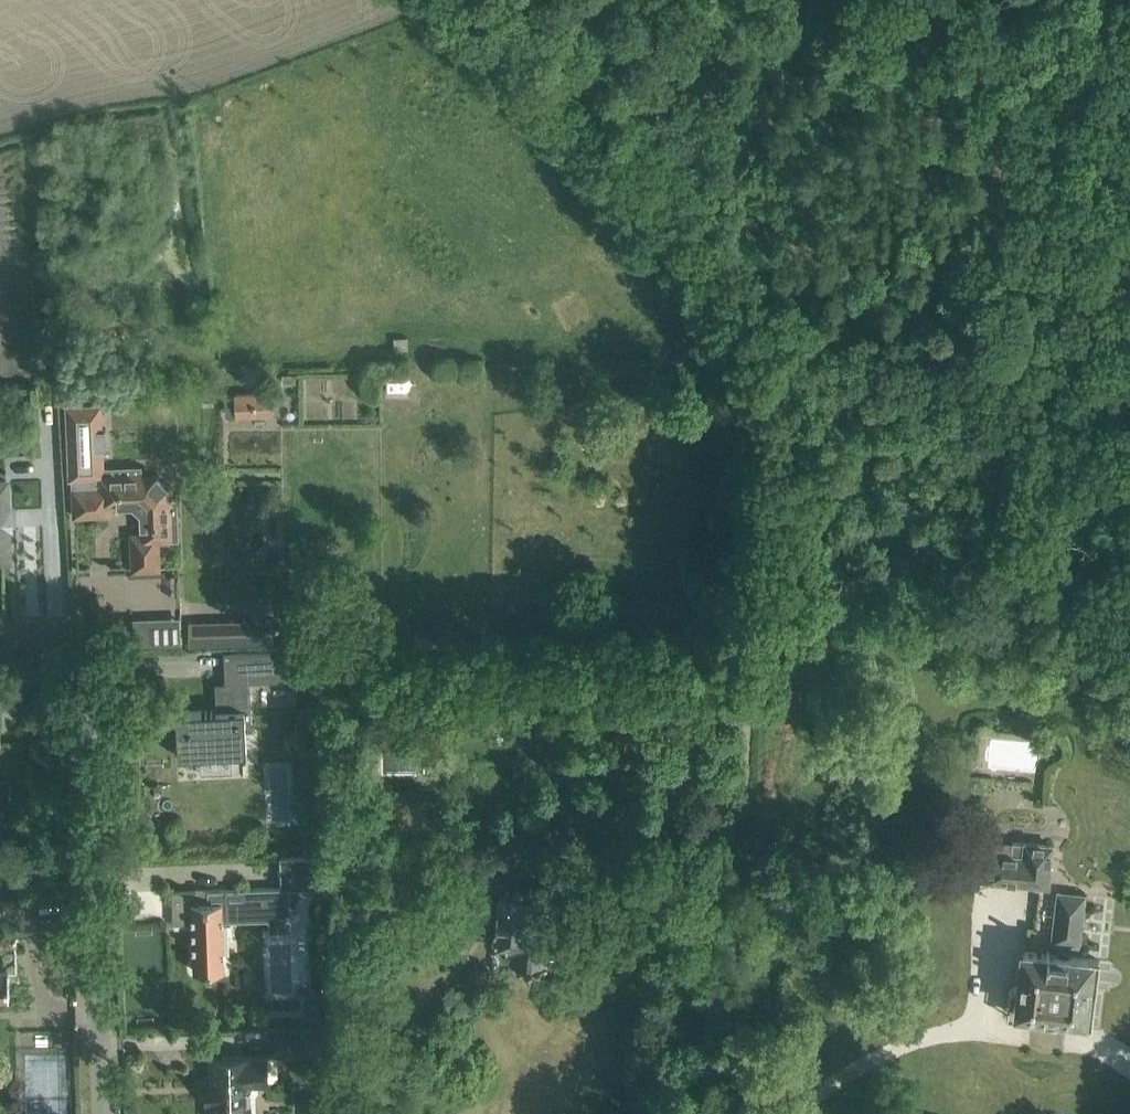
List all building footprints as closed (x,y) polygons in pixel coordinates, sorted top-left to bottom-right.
[(272,391),(235,392),(235,395),(226,395),(227,413),(236,413),(236,415),(273,414),(272,391)] [(178,538),(178,537),(169,537),(167,485),(155,474),(103,476),(102,447),(107,447),(107,429),(102,429),(101,407),(69,408),(71,482),(74,482),(74,488),(73,488),(74,515),(110,514),(109,503),(127,502),(141,515),(142,533),(131,533),(133,569),(159,568),(158,539),(178,538)] [(10,560),(9,530),(7,480),(0,481),(0,560),(10,560)] [(236,628),(189,629),(189,645),(248,643),(247,617),(236,618),(236,628)] [(287,649),(224,652),(225,682),(250,681),(289,679),(287,649)] [(245,730),(252,730),(250,681),(225,682),(215,682),(216,710),(176,712),(178,756),(246,753),(245,730)] [(614,699),(615,747),(636,745),(636,742),(651,741),(648,698),(614,699)] [(1052,844),(977,837),(973,878),(1048,886),(1052,844)] [(194,890),(172,891),(173,924),(192,923),(194,970),(216,969),(224,969),(222,920),(268,918),(290,918),(290,907),(290,904),(289,887),(302,887),(318,887),(317,854),(280,856),(281,887),(268,887),(194,890)] [(487,934),(486,939),(489,943),(494,944),(498,941),(498,938),(512,939),(511,949),(524,951),(524,954),(528,959),(539,961),(544,956),(544,953),(546,953),(546,952),(559,953),(561,931),(562,925),(549,924),(553,891),(531,889),(531,881),(513,879),(513,873),(500,872),(494,932),(491,931),(487,934)] [(1096,991),(1100,960),(1090,958),(1068,955),(1069,943),(1079,944),(1085,894),(1073,892),(1073,899),(1057,897),(1053,930),(1058,931),(1057,942),(1060,942),(1059,954),(1024,951),(1020,986),(1015,986),(1009,990),(1008,999),(1013,1004),(1018,1005),(1017,1007),(1083,1015),(1086,990),(1096,991)] [(16,945),(16,925),(0,925),(0,945),(16,945)] [(9,998),(8,971),(0,971),(0,998),(9,998)] [(279,1055),(319,1053),(318,1029),(278,1031),(279,1055)] [(249,1082),(267,1081),(266,1054),(211,1056),(212,1078),(205,1079),(206,1102),(213,1102),(213,1113),(250,1113),(249,1082)] [(334,1056),(321,1056),(322,1071),(334,1071),(334,1056)]
